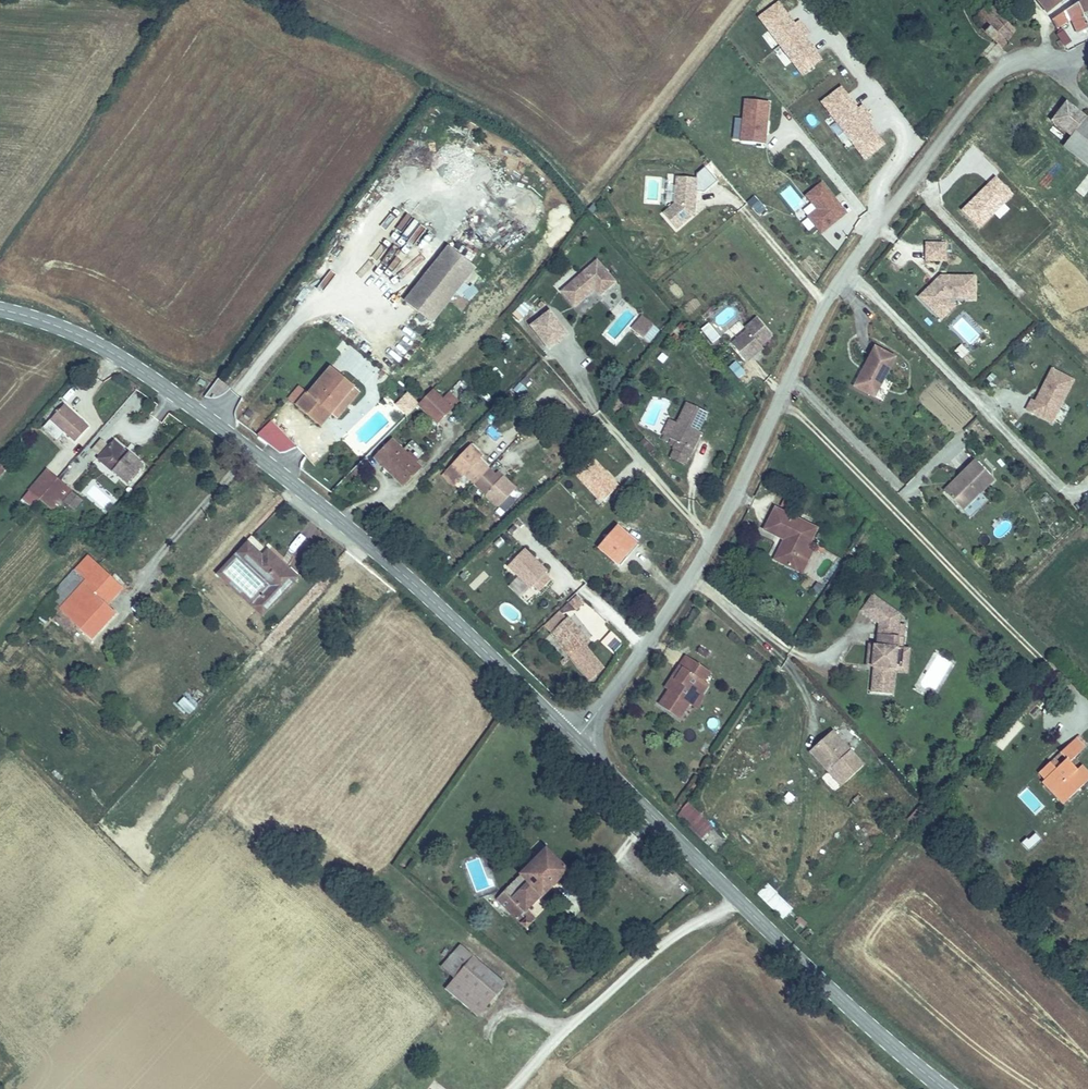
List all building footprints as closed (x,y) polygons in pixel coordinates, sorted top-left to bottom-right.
[(825,57),(798,19),(795,21),(781,0),(778,0),(757,15),(799,75),(825,57)] [(1048,14),(1068,0),(1038,0),(1048,14)] [(1080,7),(1067,16),(1072,24),(1067,27),(1071,31),(1076,28),(1083,40),(1087,38),(1087,20),(1080,7)] [(986,29),(984,31),(1005,49),(1007,48),(1019,31),(1005,18),(1001,23),(996,19),(986,11),(977,20),(986,29)] [(1072,24),(1067,16),(1055,24),(1060,31),(1067,27),(1072,24)] [(1055,35),(1060,31),(1055,24),(1050,28),(1055,35)] [(843,84),(819,100),(852,146),(853,145),(864,160),(887,144),(870,120),(874,117),(864,103),(859,106),(843,84)] [(743,97),(741,141),(768,142),(770,98),(743,97)] [(1073,103),(1057,122),(1076,137),(1087,121),(1087,116),(1073,103)] [(1076,137),(1069,147),(1087,161),(1087,121),(1076,137)] [(452,159),(462,168),(471,159),(461,149),(452,159)] [(1087,190),(1087,175),(1085,173),(1074,192),(1083,198),(1087,190)] [(994,177),(961,210),(979,227),(1011,194),(994,177)] [(810,201),(801,209),(822,233),(848,210),(821,179),(804,194),(810,201)] [(701,184),(681,183),(679,210),(668,220),(681,234),(699,219),(697,217),(697,211),(699,211),(701,184)] [(755,195),(747,201),(759,215),(766,208),(755,195)] [(389,222),(404,230),(412,214),(398,206),(389,222)] [(951,248),(931,247),(931,265),(951,265),(951,248)] [(457,279),(469,264),(453,251),(412,305),(428,316),(457,279)] [(479,271),(469,264),(457,279),(467,286),(479,271)] [(614,286),(598,268),(565,298),(577,311),(596,294),(601,298),(614,286)] [(554,285),(559,290),(568,282),(563,277),(554,285)] [(438,324),(467,286),(457,279),(428,316),(438,324)] [(979,280),(946,280),(925,301),(940,317),(954,303),(979,303),(979,280)] [(519,320),(532,307),(524,299),(511,313),(519,320)] [(954,303),(940,317),(947,323),(961,309),(954,303)] [(570,339),(553,317),(535,330),(553,353),(570,339)] [(636,337),(640,340),(650,326),(646,323),(636,337)] [(777,340),(763,323),(751,332),(754,335),(738,348),(748,360),(764,347),(766,349),(777,340)] [(650,326),(640,340),(647,345),(656,331),(650,326)] [(725,342),(714,330),(708,335),(718,347),(725,342)] [(960,343),(953,351),(961,357),(968,350),(960,343)] [(878,402),(897,363),(879,353),(859,393),(878,402)] [(737,360),(728,366),(738,378),(746,371),(737,360)] [(331,365),(327,370),(337,379),(341,374),(331,365)] [(1026,411),(1050,424),(1075,378),(1050,365),(1026,411)] [(337,379),(327,370),(309,391),(333,411),(353,387),(355,385),(341,374),(337,379)] [(521,395),(531,378),(523,374),(513,390),(521,395)] [(221,400),(228,384),(217,379),(210,395),(221,400)] [(298,404),(309,391),(300,384),(289,396),(298,404)] [(491,394),(483,385),(477,390),(485,400),(491,394)] [(360,392),(353,387),(333,411),(331,413),(337,419),(360,392)] [(419,402),(418,404),(438,424),(454,407),(434,387),(419,402)] [(333,411),(309,391),(298,404),(322,424),(331,413),(333,411)] [(418,404),(419,402),(408,391),(396,404),(407,415),(418,404)] [(450,391),(445,396),(454,405),(459,400),(450,391)] [(690,401),(680,424),(672,440),(680,444),(674,457),(689,464),(693,455),(695,456),(701,445),(698,443),(704,430),(713,411),(690,401)] [(59,403),(47,416),(74,440),(86,427),(59,403)] [(507,412),(498,424),(506,430),(515,419),(507,412)] [(282,456),(295,442),(270,419),(257,433),(282,456)] [(672,440),(680,424),(672,420),(665,437),(672,440)] [(707,431),(704,430),(698,443),(701,445),(707,431)] [(644,436),(639,444),(650,451),(655,444),(644,436)] [(113,440),(98,457),(127,481),(141,463),(113,440)] [(420,469),(394,442),(376,458),(404,486),(420,469)] [(476,445),(456,463),(466,474),(499,508),(520,488),(509,477),(504,482),(498,477),(483,459),(486,455),(476,445)] [(63,474),(69,469),(66,465),(81,452),(76,446),(54,465),(63,474)] [(466,474),(456,463),(447,472),(458,482),(466,474)] [(28,485),(38,494),(55,474),(46,465),(28,485)] [(980,467),(962,484),(964,487),(952,498),(967,514),(997,484),(980,467)] [(503,471),(498,477),(504,482),(509,477),(503,471)] [(55,474),(38,494),(50,504),(67,485),(55,474)] [(964,487),(962,484),(950,496),(952,498),(964,487)] [(73,490),(67,485),(50,504),(57,509),(73,490)] [(871,520),(877,514),(857,494),(851,500),(871,520)] [(797,572),(808,549),(816,531),(778,513),(768,532),(787,541),(778,562),(797,572)] [(1005,521),(996,532),(1001,537),(1010,526),(1005,521)] [(619,564),(639,541),(619,523),(599,546),(619,564)] [(285,565),(268,550),(262,556),(246,542),(215,577),(260,617),(291,581),(279,571),(285,565)] [(549,570),(525,546),(508,564),(531,587),(533,585),(546,572),(549,570)] [(813,552),(808,549),(797,572),(802,575),(813,552)] [(649,555),(643,560),(655,574),(661,569),(649,555)] [(119,592),(86,560),(40,607),(69,635),(77,627),(59,610),(88,581),(98,591),(93,596),(104,607),(119,592)] [(279,571),(291,581),(297,575),(285,565),(279,571)] [(552,578),(546,572),(533,585),(539,591),(552,578)] [(59,610),(77,627),(87,638),(111,614),(104,607),(93,596),(98,591),(88,581),(59,610)] [(585,602),(577,594),(568,602),(576,610),(585,602)] [(870,623),(882,608),(875,602),(863,617),(870,623)] [(900,622),(882,608),(870,623),(880,630),(877,653),(874,652),(871,673),(877,673),(876,679),(872,678),(870,699),(890,702),(896,655),(903,655),(905,633),(899,632),(900,622)] [(550,631),(570,655),(585,642),(589,639),(570,615),(550,631)] [(585,642),(570,655),(590,680),(606,667),(585,642)] [(708,660),(699,653),(696,657),(705,664),(708,660)] [(667,694),(688,665),(685,662),(664,691),(667,694)] [(707,679),(688,665),(667,694),(656,707),(676,722),(685,709),(699,690),(707,679)] [(188,714),(204,696),(193,686),(176,705),(188,714)] [(704,693),(699,690),(685,709),(692,714),(699,706),(696,703),(704,693)] [(707,724),(714,730),(721,723),(714,717),(707,724)] [(829,772),(843,787),(861,771),(831,737),(807,756),(825,776),(829,772)] [(1069,755),(1079,764),(1087,754),(1079,745),(1069,755)] [(1079,764),(1069,755),(1062,762),(1068,768),(1059,777),(1053,772),(1043,782),(1047,786),(1046,789),(1058,800),(1063,794),(1073,804),(1087,789),(1087,776),(1085,774),(1082,777),(1074,770),(1079,764)] [(838,791),(843,787),(829,772),(825,776),(838,791)] [(674,817),(699,841),(714,826),(689,802),(674,817)] [(408,871),(420,857),(411,850),(400,864),(408,871)] [(546,850),(497,901),(529,931),(539,920),(530,912),(569,872),(546,850)] [(767,882),(756,893),(782,918),(793,907),(767,882)] [(447,978),(463,960),(449,948),(433,966),(447,978)] [(495,988),(463,960),(447,978),(438,989),(470,1017),(495,988)]
